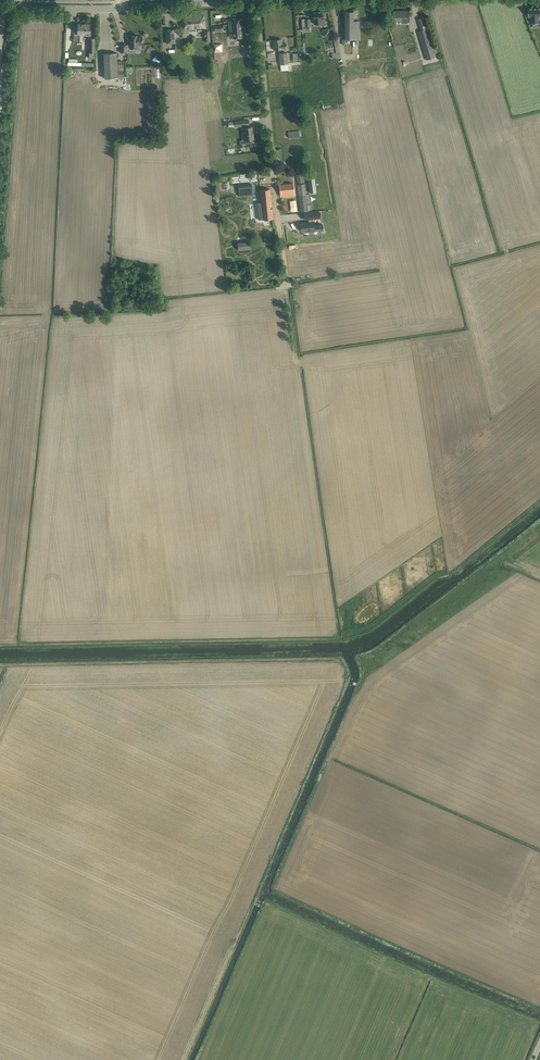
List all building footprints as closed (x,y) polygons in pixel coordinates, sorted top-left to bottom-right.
[(527,11),(527,15),(529,15),(529,17),(532,17),(532,21),(532,22),(532,23),(533,23),(533,27),(538,27),(538,23),(539,23),(539,22),(539,21),(539,19),(539,16),(539,8),(537,8),(537,7),(534,7),(534,8),(529,8),(528,8),(529,11),(527,11)] [(353,11),(344,11),(344,39),(345,39),(357,39),(359,39),(359,21),(353,21),(353,11)] [(408,23),(407,11),(394,11),(394,20),(402,20),(402,23),(408,23)] [(313,13),(312,13),(312,17),(313,17),(313,19),(314,19),(314,24),(321,24),(321,25),(325,25),(325,19),(322,19),(322,12),(318,12),(313,12),(313,13)] [(277,22),(268,22),(269,38),(278,37),(278,35),(282,34),(282,31),(287,31),(288,37),(294,37),(293,28),(292,28),(291,13),(280,14),(280,23),(277,23),(277,22)] [(188,17),(183,18),(184,28),(190,28),(190,31),(196,31),(195,27),(205,27),(204,16),(195,17),(195,16),(188,17)] [(425,17),(418,19),(421,30),(418,31),(419,36),(426,60),(437,57),(426,22),(425,17)] [(305,19),(302,19),(302,26),(303,26),(303,31),(310,30),(310,26),(311,26),(311,18),(305,19)] [(234,35),(234,38),(241,37),(240,26),(241,25),(242,26),(241,20),(228,21),(229,31),(234,30),(234,33),(233,33),(233,35),(234,35)] [(74,34),(74,40),(77,40),(77,41),(82,42),(82,34),(85,34),(85,36),(90,36),(91,30),(91,24),(78,24),(77,28),(74,28),(74,34)] [(167,43),(175,42),(174,29),(166,30),(167,43)] [(130,44),(120,45),(121,52),(127,52),(127,48),(135,48),(138,48),(138,45),(143,45),(142,36),(135,36),(135,35),(129,36),(130,44)] [(282,39),(273,40),(274,50),(283,49),(286,48),(286,43),(282,43),(282,39)] [(222,43),(214,44),(214,52),(222,51),(222,43)] [(117,61),(117,53),(103,54),(105,78),(124,78),(123,61),(117,61)] [(287,53),(279,54),(280,64),(288,63),(287,53)] [(380,75),(367,75),(367,86),(380,85),(380,75)] [(249,120),(240,121),(241,125),(243,125),(244,129),(243,129),(243,133),(244,133),(245,140),(245,143),(252,143),(252,139),(253,139),(253,134),(253,130),(253,131),(252,127),(250,127),(249,127),(249,120)] [(296,174),(297,183),(304,182),(303,173),(296,174)] [(315,175),(308,176),(308,179),(309,190),(316,189),(315,178),(315,175)] [(293,183),(279,185),(281,196),(281,197),(294,195),(293,183)] [(301,212),(308,211),(307,203),(310,203),(309,194),(306,194),(305,183),(298,184),(301,212)] [(252,184),(238,185),(239,196),(248,195),(248,192),(252,192),(252,184)] [(259,220),(273,218),(270,189),(260,190),(261,200),(258,200),(258,207),(256,207),(256,211),(258,211),(259,220)] [(308,222),(301,222),(301,223),(301,227),(301,231),(302,231),(310,230),(310,231),(314,231),(323,230),(322,224),(314,225),(313,221),(312,219),(320,218),(320,212),(307,213),(308,219),(308,222)] [(226,224),(227,242),(234,242),(234,237),(237,236),(236,219),(230,219),(230,223),(226,224)]
